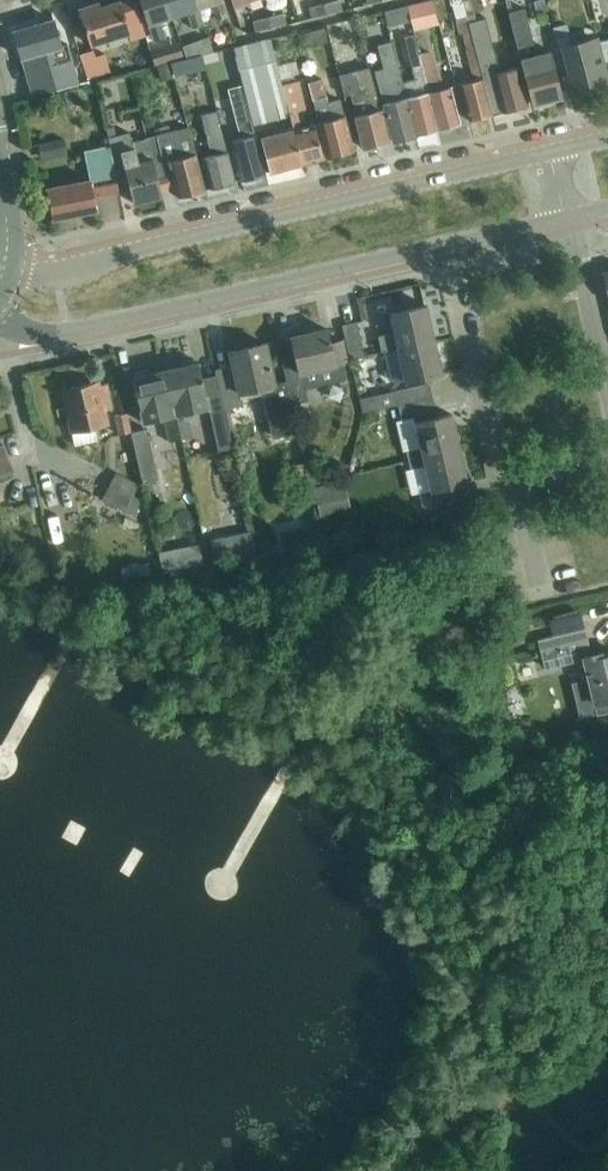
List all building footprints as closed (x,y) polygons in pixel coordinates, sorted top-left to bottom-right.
[(146,35),(136,0),(128,0),(120,2),(120,0),(100,7),(98,2),(80,8),(92,45),(129,33),(131,39),(146,35)] [(168,0),(141,0),(154,40),(167,36),(161,20),(174,16),(168,0)] [(174,16),(191,10),(193,15),(190,16),(194,27),(205,24),(200,7),(199,8),(197,0),(168,0),(174,16)] [(199,8),(200,7),(212,3),(217,20),(228,16),(223,0),(197,0),(199,8)] [(342,11),(340,0),(337,0),(324,3),(328,14),(342,11)] [(435,0),(428,0),(408,5),(412,20),(414,29),(440,23),(437,10),(435,0)] [(328,14),(324,3),(310,7),(313,18),(328,14)] [(408,5),(396,8),(400,22),(412,20),(408,5)] [(525,9),(509,14),(515,35),(520,54),(523,67),(532,103),(563,96),(551,46),(535,50),(525,9)] [(268,17),(272,28),(286,24),(283,13),(268,17)] [(272,28),(268,17),(254,20),(256,32),(272,28)] [(470,120),(493,114),(468,17),(458,19),(461,33),(463,32),(473,75),(477,74),(478,79),(460,83),(470,120)] [(54,19),(14,31),(23,59),(23,58),(34,96),(48,92),(79,84),(68,43),(61,45),(54,19)] [(487,19),(470,23),(493,114),(528,105),(519,68),(497,74),(493,57),(496,56),(487,19)] [(607,55),(604,41),(597,43),(596,38),(572,45),(567,24),(554,27),(571,94),(607,84),(601,57),(607,55)] [(325,28),(301,34),(304,47),(329,41),(325,28)] [(438,129),(420,54),(415,35),(405,37),(415,79),(403,82),(407,97),(416,134),(438,129)] [(291,112),(282,79),(271,37),(233,47),(244,89),(253,122),(291,112)] [(376,70),(385,103),(394,140),(416,134),(407,97),(403,82),(393,41),(379,45),(385,68),(376,70)] [(94,49),(81,53),(89,78),(112,71),(106,52),(96,55),(94,49)] [(420,54),(438,129),(461,123),(451,86),(438,89),(437,87),(439,85),(431,51),(420,54)] [(175,74),(206,66),(203,55),(172,63),(175,74)] [(172,63),(159,66),(162,81),(175,78),(172,63)] [(370,67),(357,71),(340,75),(345,93),(352,91),(355,102),(354,102),(357,115),(356,116),(364,148),(389,141),(370,67)] [(341,98),(328,102),(322,78),(309,82),(329,157),(354,150),(341,98)] [(300,81),(284,85),(291,112),(295,128),(304,163),(324,158),(315,123),(301,127),(297,111),(306,109),(300,81)] [(244,89),(228,93),(238,133),(241,133),(242,137),(231,140),(242,180),(266,173),(253,122),(244,89)] [(211,149),(217,148),(218,153),(203,157),(211,187),(236,181),(217,111),(202,114),(211,149)] [(147,136),(161,191),(175,188),(177,196),(205,189),(189,125),(147,136)] [(161,191),(147,136),(133,139),(131,132),(117,135),(115,126),(108,127),(110,137),(109,137),(110,144),(118,180),(128,178),(135,203),(162,196),(161,191)] [(304,163),(295,128),(261,137),(270,172),(304,163)] [(65,138),(39,143),(43,160),(69,155),(65,138)] [(120,192),(118,180),(110,144),(84,150),(90,180),(49,188),(54,218),(98,210),(96,197),(120,192)] [(394,332),(379,335),(383,352),(398,348),(435,340),(427,306),(390,315),(394,332)] [(342,325),(350,359),(365,356),(357,322),(342,325)] [(344,362),(347,362),(342,341),(330,343),(327,328),(292,337),(295,350),(280,354),(286,380),(292,404),(309,400),(307,388),(348,379),(344,362)] [(435,340),(398,348),(406,382),(443,374),(435,340)] [(215,369),(224,409),(243,405),(240,392),(274,384),(275,384),(274,383),(265,343),(230,350),(234,365),(215,369)] [(183,365),(166,369),(174,403),(177,417),(182,438),(193,435),(189,419),(195,418),(193,411),(209,408),(206,395),(198,362),(196,362),(195,358),(182,361),(183,365)] [(137,376),(133,377),(144,423),(148,422),(164,419),(165,420),(177,417),(174,403),(166,369),(150,373),(149,369),(148,369),(136,372),(137,376)] [(274,383),(275,384),(274,384),(275,391),(263,394),(273,437),(298,432),(292,404),(286,380),(274,383)] [(109,383),(100,385),(99,382),(63,390),(72,433),(108,425),(102,396),(111,394),(109,383)] [(377,409),(400,404),(433,397),(430,383),(374,395),(377,409)] [(433,397),(400,404),(403,419),(437,412),(433,397)] [(232,446),(224,409),(210,412),(218,449),(232,446)] [(131,431),(131,430),(133,430),(129,412),(115,415),(119,434),(131,431)] [(406,451),(408,461),(460,449),(452,414),(415,423),(421,448),(406,451)] [(177,417),(165,420),(170,441),(182,438),(177,417)] [(133,430),(131,430),(131,431),(142,483),(156,480),(148,443),(145,427),(133,430)] [(13,472),(3,446),(0,447),(0,477),(13,472)] [(460,449),(408,461),(410,468),(425,465),(431,490),(419,493),(422,508),(457,500),(454,486),(468,482),(460,449)] [(316,459),(304,461),(309,484),(320,482),(316,459)] [(335,482),(314,487),(321,515),(351,508),(345,487),(336,489),(335,482)] [(109,484),(102,497),(124,508),(131,495),(109,484)] [(557,630),(585,627),(582,605),(555,607),(557,630)] [(603,656),(602,652),(591,654),(585,628),(539,639),(546,667),(584,658),(597,712),(607,710),(607,655),(603,656)]
